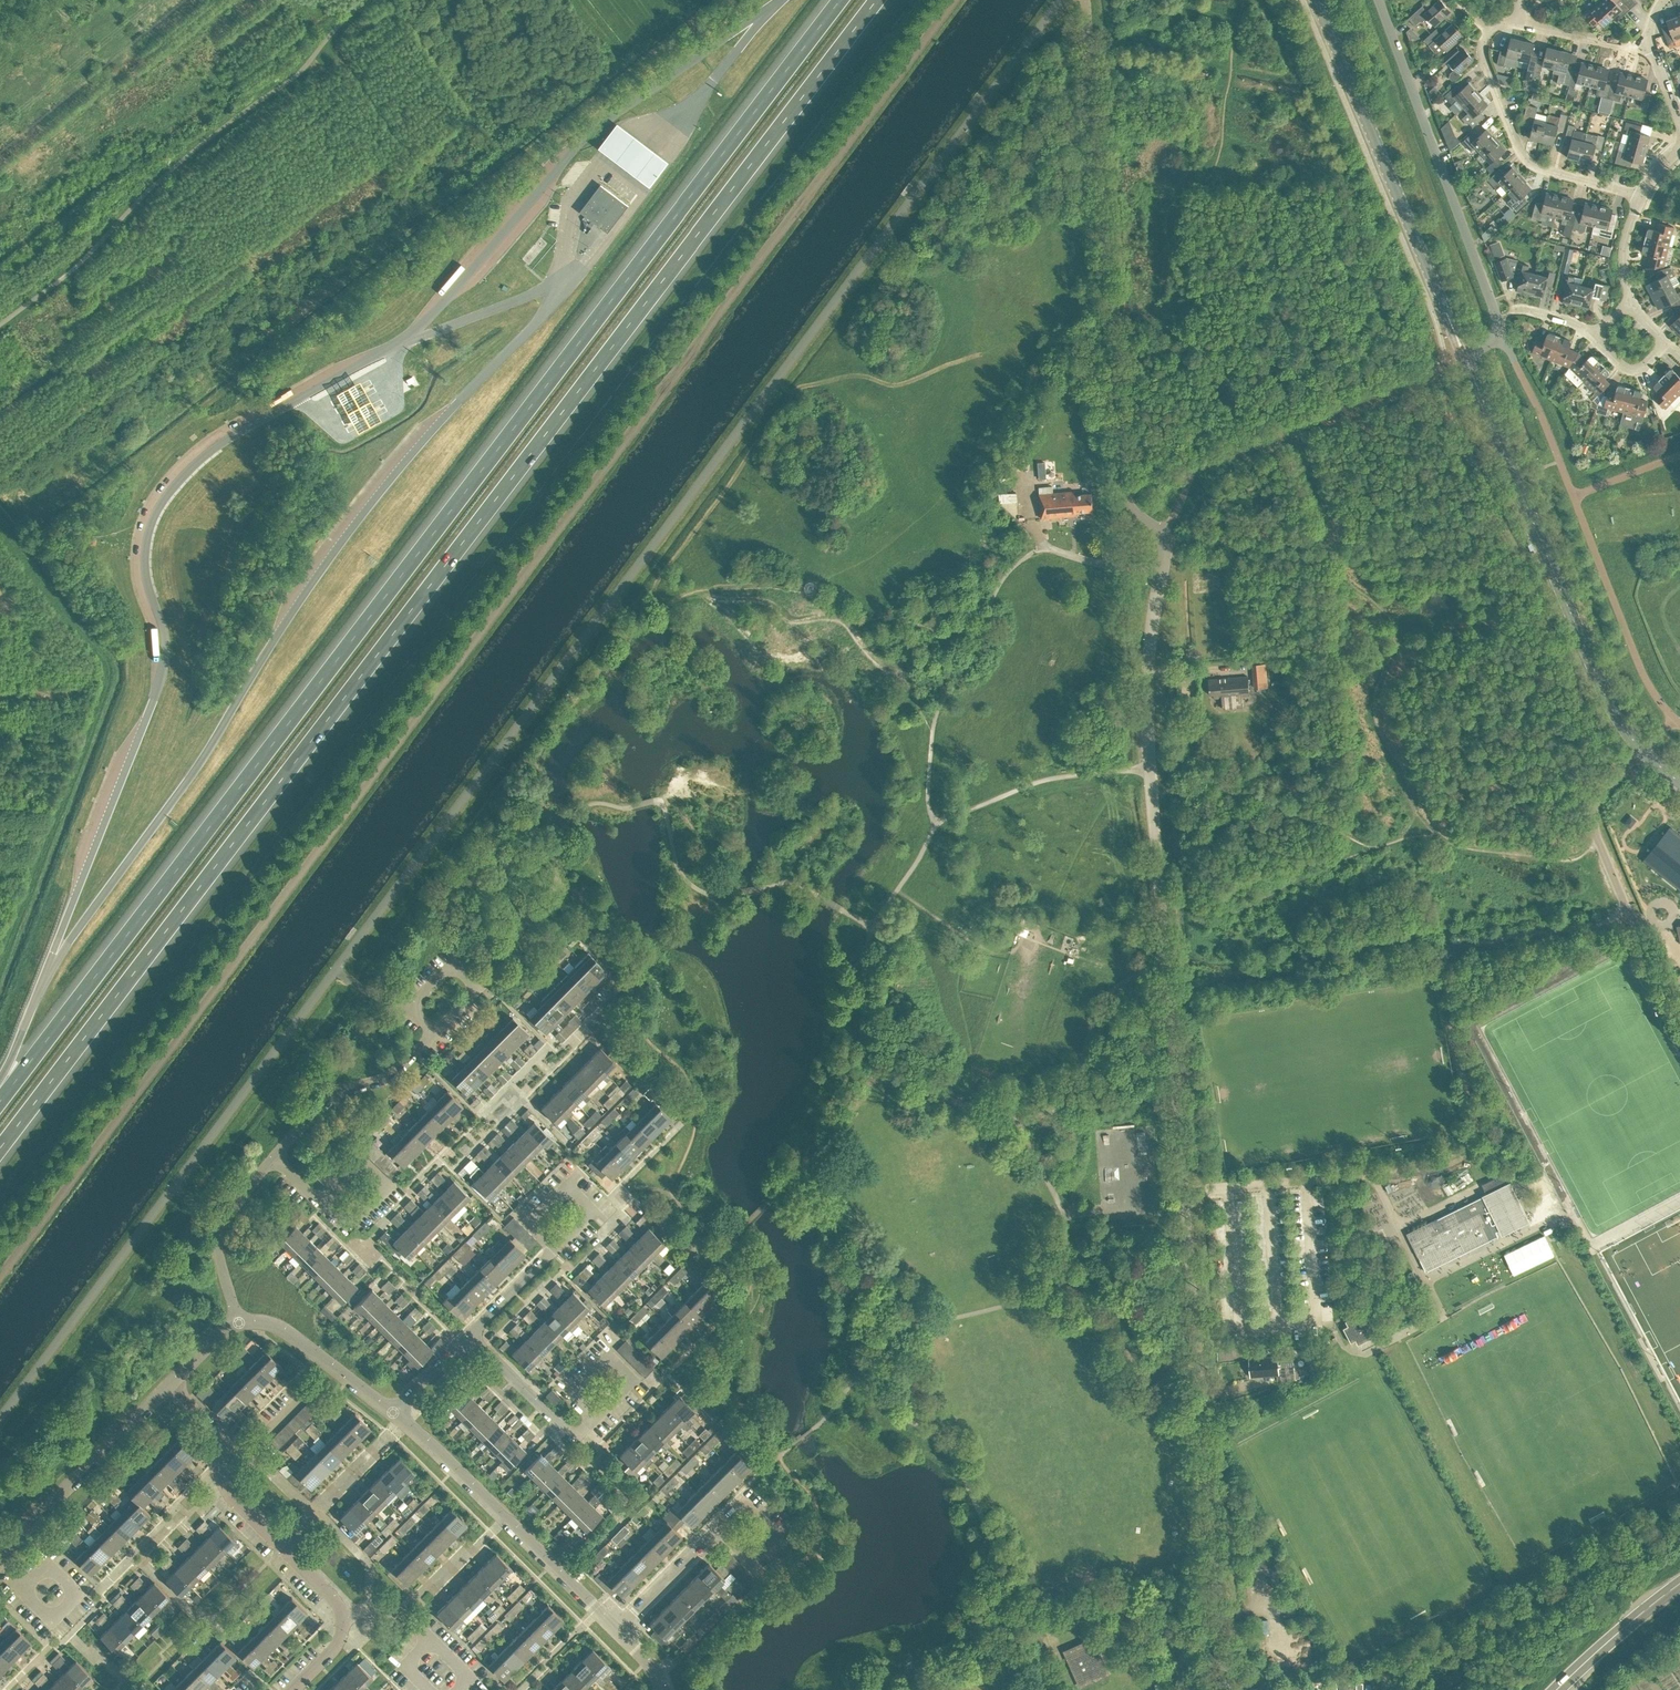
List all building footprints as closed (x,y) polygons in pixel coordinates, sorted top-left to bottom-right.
[(1420,21),(1421,22),(1427,17),(1434,26),(1451,11),(1441,0),(1438,0),(1429,8),(1424,3),(1408,18),(1415,26),(1420,21)] [(1598,2),(1612,17),(1621,9),(1625,13),(1630,8),(1623,0),(1601,0),(1598,2)] [(1630,8),(1636,3),(1633,0),(1623,0),(1630,8)] [(1551,8),(1556,13),(1562,8),(1557,2),(1551,8)] [(1612,17),(1598,2),(1590,10),(1588,8),(1583,13),(1593,24),(1598,19),(1603,25),(1612,17)] [(1677,15),(1666,20),(1667,24),(1661,26),(1668,45),(1675,42),(1674,40),(1679,38),(1679,22),(1677,15)] [(1424,39),(1439,56),(1446,50),(1463,36),(1452,23),(1441,33),(1436,28),(1424,39)] [(1522,40),(1510,37),(1507,52),(1500,50),(1497,63),(1503,65),(1504,63),(1516,66),(1522,40)] [(1534,43),(1522,40),(1516,66),(1527,69),(1526,76),(1532,78),(1533,75),(1539,51),(1532,49),(1534,43)] [(1456,46),(1439,61),(1444,66),(1449,62),(1455,68),(1450,73),(1449,77),(1452,80),(1456,79),(1461,75),(1459,72),(1473,59),(1463,48),(1460,51),(1456,46)] [(1542,65),(1554,68),(1559,49),(1547,46),(1543,61),(1537,59),(1533,75),(1539,77),(1542,65)] [(1557,82),(1569,85),(1572,74),(1573,69),(1567,67),(1571,52),(1559,49),(1554,68),(1552,72),(1559,74),(1557,82)] [(1577,82),(1590,85),(1595,66),(1581,62),(1578,76),(1572,74),(1569,85),(1569,88),(1572,89),(1575,89),(1577,82)] [(1603,102),(1606,103),(1611,84),(1605,83),(1608,69),(1595,66),(1590,85),(1597,87),(1595,95),(1604,97),(1603,102)] [(1621,93),(1629,95),(1634,75),(1620,72),(1617,86),(1611,84),(1606,103),(1610,104),(1611,99),(1619,101),(1621,93)] [(1634,75),(1629,95),(1642,98),(1640,106),(1646,107),(1650,94),(1644,92),(1647,79),(1634,75)] [(1458,100),(1463,106),(1478,93),(1468,82),(1461,89),(1456,84),(1444,95),(1453,105),(1458,100)] [(1478,93),(1463,106),(1468,112),(1462,118),(1467,123),(1468,122),(1473,127),(1485,116),(1480,111),(1488,104),(1478,93)] [(1533,93),(1531,99),(1538,101),(1539,94),(1533,93)] [(1529,138),(1541,141),(1548,114),(1546,122),(1534,119),(1537,107),(1527,104),(1522,123),(1532,126),(1529,138)] [(1548,114),(1541,141),(1553,144),(1557,129),(1563,131),(1567,114),(1561,113),(1560,117),(1548,114)] [(1646,149),(1650,135),(1640,132),(1642,126),(1626,121),(1624,128),(1627,129),(1626,134),(1629,135),(1627,144),(1646,149)] [(617,123),(598,149),(603,152),(620,165),(632,174),(644,183),(649,187),(668,162),(663,158),(652,149),(638,139),(621,127),(617,123)] [(1567,156),(1579,160),(1586,132),(1574,129),(1575,126),(1568,124),(1564,140),(1571,142),(1567,156)] [(1476,146),(1481,152),(1496,139),(1486,128),(1478,135),(1474,130),(1462,141),(1471,151),(1476,146)] [(1586,132),(1579,160),(1591,162),(1594,148),(1601,149),(1604,136),(1598,134),(1597,135),(1586,132)] [(1455,135),(1447,141),(1450,149),(1450,150),(1460,141),(1455,135)] [(1496,139),(1481,152),(1491,163),(1486,167),(1490,172),(1502,162),(1498,156),(1505,150),(1496,139)] [(1646,149),(1627,144),(1625,151),(1618,150),(1615,162),(1630,167),(1632,160),(1642,163),(1646,149)] [(1501,185),(1507,191),(1521,177),(1512,167),(1504,173),(1500,168),(1488,179),(1496,189),(1501,185)] [(1521,177),(1507,191),(1516,201),(1511,206),(1516,211),(1528,200),(1523,195),(1531,188),(1521,177)] [(600,186),(581,211),(597,224),(606,231),(626,205),(617,199),(600,186)] [(1552,226),(1555,215),(1560,196),(1546,192),(1543,203),(1536,201),(1532,217),(1542,220),(1541,223),(1552,226)] [(1570,236),(1572,228),(1576,214),(1570,213),(1573,199),(1560,196),(1555,215),(1562,217),(1561,223),(1565,224),(1563,234),(1570,236)] [(1586,223),(1593,225),(1598,205),(1585,202),(1582,216),(1576,214),(1572,228),(1584,231),(1586,223)] [(1608,223),(1611,213),(1612,209),(1598,205),(1593,225),(1592,233),(1599,234),(1611,238),(1614,224),(1608,223)] [(1514,214),(1510,209),(1504,213),(1510,219),(1514,214)] [(1647,229),(1644,239),(1668,245),(1673,226),(1657,222),(1655,229),(1650,228),(1649,228),(1648,228),(1647,229)] [(1668,245),(1644,239),(1641,250),(1641,251),(1642,251),(1642,252),(1643,253),(1649,254),(1645,267),(1646,268),(1663,266),(1668,245)] [(1566,248),(1563,260),(1571,261),(1573,249),(1566,248)] [(1517,290),(1530,293),(1535,273),(1527,271),(1529,265),(1517,262),(1507,260),(1506,257),(1494,261),(1501,280),(1513,276),(1520,278),(1517,290)] [(1646,285),(1652,296),(1673,285),(1679,282),(1670,266),(1661,269),(1656,272),(1659,278),(1646,285)] [(1535,273),(1530,293),(1542,296),(1545,284),(1552,286),(1555,272),(1543,269),(1542,275),(1535,273)] [(1563,302),(1575,305),(1580,284),(1573,282),(1574,276),(1563,273),(1559,288),(1566,289),(1563,302)] [(1580,284),(1575,305),(1588,308),(1591,296),(1606,299),(1610,285),(1589,280),(1588,286),(1580,284)] [(1675,308),(1679,305),(1679,291),(1677,292),(1673,285),(1679,282),(1673,285),(1652,296),(1658,308),(1671,301),(1675,308)] [(1679,334),(1679,315),(1670,325),(1679,334)] [(1532,351),(1550,359),(1560,336),(1550,332),(1549,332),(1548,332),(1547,332),(1547,333),(1545,339),(1538,336),(1532,351)] [(1550,359),(1569,366),(1578,352),(1569,348),(1571,343),(1571,342),(1571,341),(1571,340),(1570,340),(1560,336),(1550,359)] [(1583,380),(1601,363),(1593,355),(1592,355),(1592,354),(1591,354),(1590,355),(1585,359),(1578,352),(1569,366),(1565,373),(1578,385),(1583,380)] [(1594,400),(1598,404),(1604,394),(1600,392),(1609,383),(1604,378),(1608,373),(1609,372),(1609,371),(1608,370),(1601,363),(1583,380),(1598,394),(1594,400)] [(1661,376),(1679,394),(1679,393),(1679,369),(1676,373),(1672,369),(1672,368),(1671,368),(1670,368),(1669,368),(1669,369),(1661,376)] [(1679,394),(1661,376),(1654,384),(1653,385),(1653,386),(1654,387),(1658,391),(1653,396),(1665,408),(1679,394)] [(359,380),(336,393),(338,396),(347,413),(356,428),(358,432),(381,419),(379,415),(370,399),(361,383),(359,380)] [(1603,406),(1623,411),(1630,387),(1619,384),(1618,384),(1618,385),(1617,385),(1617,386),(1615,392),(1608,390),(1606,396),(1604,394),(1598,404),(1596,410),(1602,411),(1603,406)] [(1641,422),(1647,401),(1640,399),(1642,393),(1642,392),(1641,391),(1641,390),(1640,390),(1630,387),(1623,411),(1619,424),(1634,429),(1637,421),(1641,422)] [(996,501),(1014,500),(1013,491),(996,491),(996,501)] [(1093,510),(1092,493),(1075,495),(1075,491),(1059,492),(1053,493),(1040,494),(1039,494),(1041,518),(1077,515),(1076,512),(1093,510)] [(1266,663),(1253,664),(1254,672),(1266,671),(1266,663)] [(1249,695),(1248,676),(1208,680),(1209,694),(1214,694),(1214,698),(1222,697),(1222,708),(1243,707),(1242,696),(1249,695)] [(1261,757),(1268,762),(1285,739),(1278,733),(1261,757)] [(580,959),(599,978),(607,971),(588,952),(580,959)] [(574,966),(593,985),(595,988),(602,981),(599,978),(580,959),(574,966)] [(567,973),(586,992),(593,985),(574,966),(567,973)] [(560,980),(579,998),(586,992),(567,973),(560,980)] [(609,980),(612,984),(619,977),(616,973),(611,978),(609,980)] [(554,986),(573,1005),(579,998),(560,980),(554,986)] [(547,993),(566,1012),(573,1005),(554,986),(547,993)] [(602,987),(598,991),(605,997),(609,994),(602,987)] [(595,994),(602,1001),(605,997),(598,991),(595,994)] [(543,1002),(561,1020),(563,1018),(562,1015),(566,1012),(547,993),(540,1000),(543,1003),(543,1002)] [(589,1001),(585,1004),(592,1011),(595,1007),(589,1001)] [(552,1025),(558,1031),(565,1038),(569,1034),(562,1028),(557,1023),(561,1020),(543,1002),(543,1003),(536,1009),(552,1025)] [(581,1008),(588,1014),(592,1011),(585,1004),(581,1008)] [(545,1033),(552,1025),(536,1009),(529,1016),(545,1033)] [(575,1014),(572,1018),(578,1024),(582,1021),(575,1014)] [(512,1017),(505,1024),(521,1040),(528,1033),(512,1017)] [(578,1024),(572,1018),(568,1021),(575,1028),(578,1024)] [(505,1024),(498,1031),(515,1047),(521,1040),(505,1024)] [(483,1029),(479,1025),(474,1030),(478,1034),(483,1029)] [(498,1031),(492,1037),(508,1054),(515,1047),(498,1031)] [(565,1038),(558,1031),(555,1035),(561,1042),(565,1038)] [(492,1037),(485,1044),(501,1060),(508,1054),(492,1037)] [(482,1041),(475,1048),(494,1067),(501,1060),(485,1044),(482,1041)] [(531,1042),(527,1046),(534,1052),(537,1049),(531,1042)] [(523,1049),(530,1056),(534,1052),(527,1046),(523,1049)] [(475,1048),(468,1055),(488,1074),(494,1067),(475,1048)] [(600,1048),(590,1058),(605,1073),(616,1063),(600,1048)] [(468,1055),(462,1061),(481,1081),(488,1074),(468,1055)] [(517,1056),(514,1059),(521,1066),(524,1062),(517,1056)] [(590,1058),(580,1068),(596,1083),(605,1073),(590,1058)] [(521,1066),(514,1059),(510,1063),(517,1070),(521,1066)] [(455,1068),(458,1071),(474,1087),(481,1081),(462,1061),(455,1068)] [(580,1068),(570,1078),(586,1093),(596,1083),(580,1068)] [(504,1069),(500,1073),(507,1080),(511,1076),(504,1069)] [(458,1071),(451,1078),(467,1095),(474,1087),(458,1071)] [(497,1076),(503,1083),(507,1080),(500,1073),(497,1076)] [(424,1075),(418,1081),(423,1087),(429,1080),(424,1075)] [(586,1093),(570,1078),(561,1087),(576,1103),(581,1097),(586,1102),(590,1097),(586,1093)] [(619,1087),(624,1092),(631,1085),(625,1080),(619,1087)] [(423,1087),(418,1081),(411,1088),(416,1093),(423,1087)] [(490,1083),(487,1086),(494,1093),(497,1089),(490,1083)] [(483,1090),(490,1097),(494,1093),(487,1086),(483,1090)] [(561,1087),(551,1098),(570,1117),(573,1113),(569,1110),(576,1103),(561,1087)] [(633,1088),(627,1094),(632,1099),(638,1093),(633,1088)] [(447,1090),(437,1101),(452,1116),(463,1106),(447,1090)] [(615,1090),(609,1097),(614,1102),(621,1095),(615,1090)] [(405,1094),(398,1101),(403,1106),(410,1100),(405,1094)] [(632,1099),(627,1094),(620,1101),(625,1106),(632,1099)] [(470,1103),(473,1107),(480,1100),(477,1097),(470,1103)] [(614,1102),(609,1097),(602,1103),(607,1108),(614,1102)] [(570,1117),(551,1098),(540,1108),(556,1123),(562,1117),(566,1120),(570,1117)] [(403,1106),(398,1101),(392,1108),(397,1113),(403,1106)] [(437,1101),(427,1110),(442,1126),(452,1116),(437,1101)] [(645,1105),(641,1109),(660,1129),(671,1118),(655,1102),(649,1109),(645,1105)] [(524,1119),(531,1112),(527,1108),(521,1115),(524,1119)] [(613,1108),(607,1114),(612,1119),(618,1113),(613,1108)] [(596,1109),(589,1116),(594,1121),(601,1115),(596,1109)] [(641,1116),(635,1123),(650,1139),(660,1129),(641,1109),(637,1113),(641,1116)] [(427,1110),(417,1120),(433,1136),(442,1126),(427,1110)] [(385,1114),(379,1121),(384,1126),(390,1119),(385,1114)] [(612,1119),(607,1114),(600,1121),(606,1126),(612,1119)] [(594,1121),(589,1116),(583,1122),(588,1128),(594,1121)] [(511,1118),(507,1122),(514,1129),(518,1125),(511,1118)] [(417,1120),(407,1130),(423,1146),(433,1136),(417,1120)] [(384,1126),(379,1121),(372,1127),(377,1132),(384,1126)] [(526,1128),(542,1145),(546,1148),(553,1140),(534,1121),(526,1128)] [(514,1129),(507,1122),(504,1126),(510,1132),(514,1129)] [(625,1126),(622,1129),(641,1148),(650,1139),(635,1123),(629,1129),(625,1126)] [(572,1133),(578,1138),(584,1131),(579,1126),(572,1133)] [(594,1127),(587,1134),(592,1139),(599,1133),(594,1127)] [(526,1128),(520,1135),(536,1151),(542,1145),(526,1128)] [(622,1136),(615,1143),(631,1158),(641,1148),(622,1129),(618,1133),(622,1136)] [(397,1132),(394,1136),(413,1155),(423,1146),(407,1130),(401,1136),(397,1132)] [(497,1132),(494,1136),(501,1142),(504,1139),(497,1132)] [(592,1139),(587,1134),(581,1141),(586,1146),(592,1139)] [(520,1135),(513,1142),(529,1158),(536,1151),(520,1135)] [(413,1155),(394,1136),(390,1139),(394,1144),(387,1150),(403,1166),(413,1155)] [(501,1142),(494,1136),(490,1139),(497,1146),(501,1142)] [(363,1152),(368,1156),(378,1147),(373,1142),(363,1152)] [(513,1142),(506,1148),(522,1165),(529,1158),(513,1142)] [(631,1158),(615,1143),(609,1149),(606,1145),(602,1149),(621,1168),(631,1158)] [(484,1145),(480,1149),(487,1156),(491,1152),(484,1145)] [(368,1156),(373,1161),(382,1152),(378,1147),(368,1156)] [(506,1148),(499,1155),(515,1172),(522,1165),(506,1148)] [(487,1156),(480,1149),(477,1153),(484,1160),(487,1156)] [(621,1168),(602,1149),(598,1152),(602,1156),(596,1163),(593,1159),(588,1164),(601,1178),(606,1173),(611,1178),(621,1168)] [(338,1152),(333,1156),(343,1166),(347,1161),(338,1152)] [(373,1161),(378,1166),(387,1156),(382,1152),(373,1161)] [(499,1155),(492,1162),(509,1178),(515,1172),(499,1155)] [(333,1156),(329,1161),(338,1170),(343,1166),(333,1156)] [(378,1166),(382,1170),(392,1161),(387,1156),(378,1166)] [(471,1159),(467,1163),(496,1191),(502,1185),(486,1169),(483,1171),(471,1159)] [(329,1161),(324,1166),(333,1175),(338,1170),(329,1161)] [(382,1170),(387,1175),(396,1166),(392,1161),(382,1170)] [(492,1162),(486,1169),(502,1185),(509,1178),(492,1162)] [(496,1191),(467,1163),(463,1166),(471,1174),(470,1175),(474,1178),(472,1180),(474,1181),(472,1182),(485,1195),(489,1198),(496,1191)] [(324,1166),(319,1170),(329,1180),(333,1175),(324,1166)] [(396,1166),(387,1175),(392,1180),(401,1170),(396,1166)] [(329,1180),(319,1170),(314,1175),(324,1184),(329,1180)] [(437,1172),(434,1175),(441,1182),(444,1178),(437,1172)] [(441,1182),(434,1175),(430,1179),(437,1186),(441,1182)] [(453,1180),(446,1188),(463,1204),(470,1197),(453,1180)] [(1407,1233),(1426,1271),(1498,1236),(1496,1231),(1526,1216),(1509,1182),(1407,1233)] [(424,1185),(420,1189),(427,1195),(431,1192),(424,1185)] [(446,1188),(440,1194),(456,1211),(463,1204),(446,1188)] [(427,1195),(420,1189),(417,1192),(424,1199),(427,1195)] [(440,1194),(433,1201),(449,1217),(456,1211),(440,1194)] [(411,1199),(407,1202),(436,1231),(442,1225),(426,1208),(423,1211),(411,1199)] [(433,1201),(426,1208),(442,1225),(449,1217),(433,1201)] [(416,1218),(413,1221),(429,1237),(436,1231),(407,1202),(403,1206),(416,1218)] [(298,1216),(305,1223),(308,1219),(302,1212),(298,1216)] [(397,1212),(393,1216),(400,1222),(404,1219),(397,1212)] [(642,1215),(636,1222),(639,1225),(646,1218),(642,1215)] [(400,1222),(393,1216),(390,1219),(397,1226),(400,1222)] [(476,1217),(471,1222),(475,1226),(480,1221),(476,1217)] [(504,1226),(509,1231),(518,1222),(513,1217),(504,1226)] [(413,1221),(406,1228),(423,1244),(429,1237),(413,1221)] [(485,1221),(478,1227),(484,1232),(490,1226),(485,1221)] [(311,1229),(315,1233),(322,1226),(318,1222),(311,1229)] [(509,1231),(514,1236),(523,1226),(518,1222),(509,1231)] [(279,1241),(286,1248),(303,1232),(295,1225),(279,1241)] [(626,1225),(622,1229),(629,1235),(632,1232),(626,1225)] [(322,1226),(315,1233),(319,1236),(325,1230),(322,1226)] [(514,1236),(518,1240),(528,1231),(523,1226),(514,1236)] [(484,1232),(478,1227),(472,1234),(477,1239),(484,1232)] [(648,1227),(641,1234),(658,1251),(665,1244),(648,1227)] [(406,1228),(400,1235),(416,1251),(423,1244),(406,1228)] [(629,1235),(622,1229),(618,1232),(625,1239),(629,1235)] [(416,1251),(400,1235),(394,1240),(385,1231),(380,1236),(395,1252),(399,1248),(409,1258),(416,1251)] [(518,1240),(523,1245),(533,1236),(528,1231),(518,1240)] [(1550,1234),(1554,1240),(1559,1238),(1556,1231),(1550,1234)] [(286,1248),(293,1255),(309,1239),(303,1232),(286,1248)] [(641,1234),(635,1241),(651,1257),(658,1251),(641,1234)] [(325,1243),(329,1246),(335,1240),(332,1236),(325,1243)] [(533,1236),(523,1245),(528,1250),(538,1241),(533,1236)] [(498,1240),(495,1243),(515,1263),(525,1253),(509,1238),(503,1244),(498,1240)] [(293,1255),(300,1262),(316,1245),(309,1239),(293,1255)] [(612,1239),(609,1242),(615,1249),(619,1245),(612,1239)] [(335,1240),(329,1246),(332,1250),(339,1243),(335,1240)] [(465,1241),(459,1247),(464,1252),(470,1246),(465,1241)] [(635,1241),(628,1248),(644,1264),(651,1257),(635,1241)] [(615,1249),(609,1242),(605,1246),(612,1253),(615,1249)] [(442,1248),(447,1253),(452,1248),(447,1243),(442,1248)] [(496,1252),(490,1258),(505,1273),(515,1263),(495,1243),(491,1247),(496,1252)] [(300,1262),(307,1268),(323,1252),(316,1245),(300,1262)] [(464,1252),(459,1247),(452,1254),(457,1259),(464,1252)] [(628,1248),(621,1255),(637,1271),(644,1264),(628,1248)] [(338,1256),(342,1260),(349,1253),(345,1249),(338,1256)] [(307,1268),(313,1275),(330,1259),(323,1252),(307,1268)] [(599,1252),(595,1256),(602,1263),(605,1259),(599,1252)] [(349,1253),(342,1260),(346,1263),(352,1257),(349,1253)] [(621,1255),(614,1262),(631,1278),(637,1271),(621,1255)] [(602,1263),(595,1256),(591,1259),(598,1266),(602,1263)] [(490,1258),(480,1268),(495,1283),(505,1273),(490,1258)] [(313,1275),(320,1282),(336,1266),(330,1259),(313,1275)] [(446,1260),(439,1267),(444,1272),(451,1266),(446,1260)] [(614,1262),(608,1268),(624,1285),(631,1278),(614,1262)] [(352,1270),(356,1273),(363,1267),(359,1263),(352,1270)] [(320,1282),(327,1289),(343,1272),(336,1266),(320,1282)] [(585,1266),(581,1270),(588,1276),(592,1272),(585,1266)] [(682,1266),(675,1272),(681,1277),(687,1271),(682,1266)] [(363,1267),(356,1273),(359,1277),(366,1270),(363,1267)] [(444,1272),(439,1267),(433,1273),(438,1279),(444,1272)] [(480,1268),(470,1278),(485,1293),(495,1283),(480,1268)] [(608,1268),(601,1275),(617,1291),(624,1285),(608,1268)] [(588,1276),(581,1270),(572,1279),(579,1286),(586,1280),(585,1280),(588,1276)] [(327,1289),(334,1295),(350,1279),(343,1272),(327,1289)] [(681,1277),(675,1272),(669,1279),(674,1284),(681,1277)] [(601,1275),(594,1282),(611,1298),(617,1291),(601,1275)] [(470,1278),(460,1287),(476,1303),(485,1293),(470,1278)] [(350,1279),(334,1295),(343,1305),(347,1301),(349,1303),(356,1295),(352,1291),(357,1286),(350,1279)] [(381,1286),(384,1290),(391,1283),(388,1279),(381,1286)] [(705,1281),(695,1291),(710,1307),(720,1296),(719,1295),(724,1291),(712,1279),(708,1284),(705,1281)] [(556,1282),(553,1286),(560,1293),(563,1289),(556,1282)] [(611,1298),(594,1282),(587,1289),(603,1305),(611,1298)] [(391,1283),(384,1290),(388,1293),(395,1287),(391,1283)] [(662,1285),(656,1292),(661,1297),(667,1290),(662,1285)] [(560,1293),(553,1286),(549,1290),(556,1296),(560,1293)] [(476,1303),(460,1287),(450,1297),(448,1295),(442,1301),(457,1315),(462,1310),(465,1313),(476,1303)] [(360,1315),(363,1312),(379,1296),(372,1288),(352,1308),(360,1315)] [(565,1298),(582,1315),(589,1308),(573,1291),(565,1298)] [(695,1291),(685,1301),(700,1317),(710,1307),(695,1291)] [(661,1297),(656,1292),(649,1298),(654,1303),(655,1303),(661,1297)] [(395,1300),(398,1303),(405,1296),(401,1293),(395,1300)] [(363,1312),(369,1319),(386,1302),(379,1296),(363,1312)] [(405,1296),(398,1303),(402,1307),(408,1300),(405,1296)] [(543,1296),(539,1300),(546,1306),(550,1303),(543,1296)] [(661,1297),(655,1303),(659,1307),(665,1301),(661,1297)] [(575,1322),(575,1321),(582,1315),(565,1298),(559,1305),(575,1322)] [(649,1298),(646,1301),(651,1307),(654,1303),(649,1298)] [(546,1306),(539,1300),(536,1303),(543,1310),(546,1306)] [(674,1303),(671,1307),(690,1326),(700,1317),(685,1301),(678,1307),(674,1303)] [(369,1319),(376,1325),(392,1309),(386,1302),(369,1319)] [(568,1328),(571,1331),(578,1324),(575,1321),(575,1322),(559,1305),(552,1312),(568,1328)] [(643,1305),(636,1312),(641,1317),(648,1310),(643,1305)] [(408,1313),(412,1317),(418,1310),(415,1306),(408,1313)] [(671,1315),(665,1321),(681,1336),(690,1326),(671,1307),(667,1311),(671,1315)] [(376,1325),(383,1332),(399,1316),(392,1309),(376,1325)] [(530,1309),(526,1313),(533,1320),(536,1316),(530,1309)] [(418,1310),(412,1317),(415,1320),(422,1314),(418,1310)] [(545,1319),(561,1335),(568,1328),(552,1312),(545,1319)] [(641,1317),(636,1312),(630,1318),(635,1323),(641,1317)] [(383,1332),(390,1339),(412,1317),(408,1313),(402,1319),(399,1316),(383,1332)] [(533,1320),(526,1313),(522,1317),(529,1323),(533,1320)] [(1351,1342),(1355,1340),(1358,1344),(1372,1337),(1370,1332),(1375,1329),(1367,1315),(1362,1317),(1360,1313),(1345,1320),(1348,1325),(1343,1327),(1351,1342)] [(390,1339),(396,1346),(413,1329),(410,1326),(415,1320),(412,1317),(390,1339)] [(539,1326),(555,1342),(561,1335),(545,1319),(539,1326)] [(422,1327),(425,1330),(432,1323),(428,1320),(422,1327)] [(655,1324),(652,1327),(671,1346),(681,1336),(665,1321),(659,1327),(655,1324)] [(432,1323),(425,1330),(429,1334),(436,1327),(432,1323)] [(519,1333),(525,1339),(541,1355),(548,1349),(532,1332),(529,1335),(516,1323),(513,1327),(519,1333)] [(532,1332),(548,1349),(555,1342),(539,1326),(532,1332)] [(516,1337),(519,1333),(513,1327),(509,1330),(516,1337)] [(671,1346),(652,1327),(648,1331),(652,1334),(645,1341),(660,1357),(671,1346)] [(396,1346),(403,1352),(419,1336),(413,1329),(396,1346)] [(403,1352),(410,1359),(426,1343),(419,1336),(403,1352)] [(410,1359),(407,1362),(414,1369),(429,1354),(432,1357),(446,1344),(439,1337),(430,1346),(426,1343),(410,1359)] [(525,1339),(518,1346),(535,1362),(541,1355),(525,1339)] [(616,1349),(621,1354),(630,1344),(626,1339),(616,1349)] [(499,1347),(502,1350),(509,1344),(505,1340),(499,1347)] [(621,1354),(626,1358),(635,1349),(630,1344),(621,1354)] [(535,1362),(518,1346),(511,1353),(528,1369),(535,1362)] [(626,1358),(630,1363),(640,1354),(635,1349),(626,1358)] [(266,1351),(257,1360),(272,1375),(270,1378),(276,1384),(281,1379),(275,1373),(281,1366),(266,1351)] [(1279,1356),(1281,1371),(1295,1369),(1305,1367),(1304,1362),(1313,1360),(1311,1351),(1302,1353),(1279,1356)] [(630,1363),(635,1368),(644,1358),(640,1354),(630,1363)] [(658,1360),(651,1354),(646,1359),(653,1366),(658,1360)] [(635,1368),(640,1372),(649,1363),(644,1358),(635,1368)] [(1254,1371),(1254,1375),(1277,1373),(1275,1358),(1250,1360),(1251,1372),(1254,1371)] [(257,1360),(248,1369),(263,1384),(270,1378),(272,1375),(257,1360)] [(649,1363),(640,1372),(645,1377),(654,1368),(649,1363)] [(248,1369),(239,1378),(254,1393),(252,1396),(258,1402),(263,1397),(257,1391),(263,1384),(248,1369)] [(283,1377),(281,1379),(276,1384),(274,1386),(278,1390),(287,1381),(283,1377)] [(466,1380),(473,1387),(477,1383),(470,1377),(466,1380)] [(239,1378),(230,1387),(245,1402),(252,1396),(254,1393),(239,1378)] [(206,1384),(197,1394),(202,1400),(207,1395),(211,1394),(214,1391),(206,1384)] [(230,1387),(221,1396),(236,1411),(234,1414),(240,1420),(245,1415),(239,1409),(245,1402),(230,1387)] [(480,1394),(484,1397),(490,1391),(487,1387),(480,1394)] [(448,1405),(455,1412),(471,1396),(464,1389),(448,1405)] [(545,1395),(555,1404),(561,1398),(552,1389),(545,1395)] [(490,1391),(484,1397),(487,1401),(494,1394),(490,1391)] [(316,1394),(311,1398),(319,1407),(324,1402),(316,1394)] [(265,1395),(263,1397),(258,1402),(256,1404),(260,1408),(269,1399),(265,1395)] [(679,1395),(669,1405),(690,1426),(693,1422),(688,1417),(694,1410),(679,1395)] [(236,1411),(221,1396),(212,1405),(227,1421),(231,1417),(236,1421),(229,1428),(234,1434),(251,1417),(247,1413),(245,1415),(240,1420),(234,1414),(236,1411)] [(455,1412),(462,1419),(478,1403),(471,1396),(455,1412)] [(311,1398),(306,1403),(315,1412),(319,1407),(311,1398)] [(494,1407),(497,1411),(504,1404),(500,1400),(494,1407)] [(306,1403),(302,1408),(310,1416),(315,1412),(306,1403)] [(324,1409),(329,1414),(336,1408),(331,1403),(324,1409)] [(462,1419),(468,1426),(484,1410),(478,1403),(462,1419)] [(504,1404),(497,1411),(501,1414),(507,1407),(504,1404)] [(669,1405),(659,1415),(674,1430),(680,1424),(686,1430),(690,1426),(669,1405)] [(302,1408),(297,1412),(306,1421),(310,1416),(302,1408)] [(336,1408),(329,1414),(334,1419),(341,1413),(336,1408)] [(468,1426),(475,1433),(491,1416),(484,1410),(468,1426)] [(297,1412),(292,1417),(301,1425),(306,1421),(297,1412)] [(355,1413),(345,1423),(360,1438),(370,1428),(355,1413)] [(507,1421),(511,1424),(517,1417),(514,1414),(507,1421)] [(659,1415),(649,1425),(669,1445),(673,1441),(668,1437),(674,1430),(659,1415)] [(475,1433),(482,1439),(498,1423),(491,1416),(475,1433)] [(292,1417),(288,1422),(296,1430),(301,1425),(292,1417)] [(517,1417),(511,1424),(514,1428),(521,1421),(517,1417)] [(288,1422),(283,1426),(292,1435),(296,1430),(288,1422)] [(305,1429),(310,1434),(316,1427),(311,1422),(305,1429)] [(345,1423),(335,1433),(350,1448),(360,1438),(345,1423)] [(482,1439),(489,1446),(505,1430),(498,1423),(482,1439)] [(649,1425),(639,1435),(655,1450),(661,1444),(666,1449),(669,1445),(649,1425)] [(283,1426),(279,1431),(287,1439),(292,1435),(283,1426)] [(316,1427),(310,1434),(315,1439),(321,1432),(316,1427)] [(521,1434),(524,1438),(531,1431),(527,1427),(521,1434)] [(196,1452),(187,1443),(191,1439),(180,1428),(172,1435),(177,1440),(171,1446),(186,1462),(184,1464),(190,1470),(195,1465),(189,1459),(196,1452)] [(699,1435),(704,1440),(710,1433),(705,1428),(699,1435)] [(489,1446),(495,1453),(511,1436),(505,1430),(489,1446)] [(279,1431),(274,1436),(283,1444),(287,1439),(279,1431)] [(531,1431),(524,1438),(528,1441),(535,1434),(531,1431)] [(335,1433),(325,1443),(340,1458),(350,1448),(335,1433)] [(639,1435),(629,1445),(649,1464),(652,1460),(649,1456),(655,1450),(639,1435)] [(713,1435),(706,1442),(711,1447),(718,1440),(713,1435)] [(283,1444),(274,1436),(269,1440),(278,1449),(283,1444)] [(495,1453),(502,1459),(518,1443),(511,1436),(495,1453)] [(695,1438),(688,1445),(694,1450),(700,1443),(695,1438)] [(285,1449),(290,1454),(296,1447),(291,1442),(285,1449)] [(711,1447),(706,1442),(700,1448),(705,1453),(711,1447)] [(325,1443),(315,1453),(331,1468),(340,1458),(325,1443)] [(518,1443),(502,1459),(499,1462),(506,1470),(526,1450),(518,1443)] [(547,1460),(553,1454),(560,1447),(556,1444),(550,1451),(549,1450),(544,1456),(540,1453),(524,1469),(531,1476),(547,1460)] [(649,1464),(629,1445),(619,1455),(624,1460),(619,1464),(633,1478),(639,1473),(635,1470),(641,1464),(645,1468),(649,1464)] [(694,1450),(688,1445),(682,1451),(687,1456),(694,1450)] [(171,1446),(162,1455),(178,1470),(184,1464),(186,1462),(171,1446)] [(296,1447),(290,1454),(295,1459),(301,1452),(296,1447)] [(564,1451),(560,1447),(553,1454),(557,1458),(564,1451)] [(725,1461),(741,1476),(751,1466),(735,1451),(725,1461)] [(315,1453),(305,1463),(321,1478),(331,1468),(315,1453)] [(162,1455),(154,1464),(169,1479),(166,1482),(173,1488),(178,1483),(171,1477),(178,1470),(162,1455)] [(693,1455),(686,1462),(692,1467),(698,1460),(693,1455)] [(715,1471),(731,1486),(741,1476),(725,1461),(720,1456),(717,1460),(721,1465),(715,1471)] [(399,1457),(389,1467),(405,1482),(415,1472),(399,1457)] [(538,1483),(545,1490),(561,1473),(567,1468),(567,1467),(573,1461),(570,1457),(557,1470),(554,1467),(538,1483)] [(675,1457),(669,1464),(674,1469),(681,1463),(675,1457)] [(531,1476),(538,1483),(554,1467),(547,1460),(531,1476)] [(567,1467),(567,1468),(570,1471),(577,1465),(573,1461),(567,1467)] [(692,1467),(686,1462),(680,1468),(685,1473),(692,1467)] [(197,1463),(195,1465),(190,1470),(189,1472),(193,1476),(197,1472),(201,1467),(197,1463)] [(321,1478),(305,1463),(299,1469),(293,1463),(289,1467),(294,1472),(288,1478),(301,1491),(307,1485),(310,1488),(321,1478)] [(154,1464),(144,1473),(160,1488),(166,1482),(169,1479),(154,1464)] [(674,1469),(669,1464),(662,1471),(667,1476),(674,1469)] [(389,1467),(379,1477),(395,1492),(405,1482),(389,1467)] [(552,1497),(558,1503),(574,1487),(575,1487),(580,1481),(587,1474),(583,1471),(571,1483),(568,1480),(552,1497)] [(705,1481),(721,1496),(731,1486),(715,1471),(705,1481)] [(151,1497),(149,1500),(155,1506),(160,1501),(154,1494),(160,1488),(144,1473),(136,1482),(151,1497)] [(545,1490),(552,1497),(568,1480),(561,1473),(545,1490)] [(580,1481),(584,1485),(591,1478),(587,1474),(580,1481)] [(652,1481),(657,1486),(664,1479),(659,1474),(652,1481)] [(673,1475),(666,1482),(672,1487),(678,1480),(673,1475)] [(379,1477),(369,1487),(385,1502),(395,1492),(379,1477)] [(180,1481),(178,1483),(173,1488),(171,1490),(175,1494),(179,1490),(183,1485),(180,1481)] [(696,1491),(711,1506),(721,1496),(705,1481),(696,1491)] [(142,1506),(149,1500),(151,1497),(136,1482),(126,1491),(134,1499),(142,1506)] [(660,1488),(665,1493),(672,1487),(666,1482),(660,1488)] [(594,1494),(600,1488),(597,1484),(590,1491),(594,1494)] [(369,1487),(359,1497),(375,1512),(385,1502),(369,1487)] [(416,1494),(421,1499),(428,1492),(423,1487),(416,1494)] [(558,1503),(565,1510),(581,1493),(575,1487),(574,1487),(558,1503)] [(572,1517),(579,1523),(595,1507),(592,1504),(598,1498),(604,1491),(600,1488),(594,1494),(588,1500),(572,1517)] [(105,1496),(110,1501),(116,1494),(111,1489),(105,1496)] [(686,1501),(701,1516),(711,1506),(696,1491),(686,1501)] [(565,1510),(572,1517),(588,1500),(581,1493),(565,1510)] [(115,1519),(130,1534),(140,1524),(124,1509),(118,1502),(121,1499),(116,1494),(110,1501),(115,1506),(114,1506),(121,1513),(115,1519)] [(431,1495),(424,1502),(429,1507),(436,1500),(431,1495)] [(672,1508),(667,1512),(680,1525),(685,1520),(691,1526),(701,1516),(686,1501),(681,1496),(677,1499),(682,1504),(675,1511),(672,1508)] [(359,1497),(350,1507),(365,1522),(375,1512),(359,1497)] [(413,1497),(406,1504),(411,1509),(418,1502),(413,1497)] [(655,1500),(652,1497),(646,1503),(649,1506),(655,1500)] [(124,1509),(140,1524),(150,1514),(142,1506),(134,1499),(124,1509)] [(160,1501),(155,1506),(153,1508),(157,1512),(165,1503),(162,1499),(160,1501)] [(604,1505),(611,1511),(614,1508),(608,1501),(604,1505)] [(429,1507),(424,1502),(418,1508),(423,1513),(429,1507)] [(411,1509),(406,1504),(400,1510),(405,1515),(411,1509)] [(643,1505),(637,1511),(642,1517),(649,1510),(643,1505)] [(365,1522),(350,1507),(339,1517),(360,1537),(364,1533),(359,1528),(365,1522)] [(595,1507),(579,1523),(586,1530),(602,1514),(595,1507)] [(451,1508),(441,1519),(457,1534),(467,1524),(451,1508)] [(85,1516),(90,1521),(96,1514),(91,1509),(85,1516)] [(642,1517),(637,1511),(630,1518),(636,1523),(642,1517)] [(656,1531),(671,1546),(682,1536),(675,1529),(680,1525),(667,1512),(663,1517),(666,1520),(660,1527),(655,1523),(652,1526),(656,1531)] [(95,1539),(110,1554),(120,1544),(98,1522),(101,1519),(96,1514),(90,1521),(95,1526),(94,1526),(101,1533),(95,1539)] [(411,1515),(404,1522),(410,1527),(416,1520),(411,1515)] [(393,1517),(386,1524),(392,1529),(398,1522),(393,1517)] [(98,1522),(120,1544),(130,1534),(115,1519),(109,1525),(102,1518),(101,1519),(98,1522)] [(441,1519),(431,1529),(447,1544),(457,1534),(441,1519)] [(199,1532),(201,1531),(206,1526),(208,1524),(204,1520),(195,1529),(199,1532)] [(410,1527),(404,1522),(398,1528),(403,1533),(410,1527)] [(392,1529),(386,1524),(380,1530),(385,1535),(392,1529)] [(210,1534),(225,1550),(235,1540),(219,1525),(212,1532),(210,1534)] [(624,1525),(617,1531),(622,1536),(629,1530),(624,1525)] [(201,1543),(216,1559),(225,1550),(210,1534),(212,1532),(206,1526),(201,1531),(207,1537),(201,1543)] [(65,1535),(70,1540),(77,1534),(72,1529),(65,1535)] [(431,1529),(421,1539),(437,1554),(447,1544),(431,1529)] [(622,1536),(617,1531),(611,1538),(616,1543),(622,1536)] [(656,1531),(646,1541),(662,1556),(671,1546),(656,1531)] [(564,1539),(557,1532),(552,1537),(559,1543),(564,1539)] [(370,1540),(375,1545),(382,1539),(377,1533),(370,1540)] [(79,1542),(85,1548),(101,1564),(110,1554),(95,1539),(89,1545),(82,1538),(82,1539),(77,1534),(70,1540),(75,1545),(79,1542)] [(391,1535),(385,1542),(390,1547),(396,1540),(391,1535)] [(181,1550),(183,1548),(188,1543),(190,1542),(186,1538),(177,1546),(181,1550)] [(421,1539),(411,1548),(427,1564),(437,1554),(421,1539)] [(646,1541),(636,1550),(652,1566),(662,1556),(646,1541)] [(390,1547),(385,1542),(378,1548),(383,1553),(390,1547)] [(190,1555),(183,1561),(199,1577),(207,1568),(192,1552),(194,1550),(188,1543),(183,1548),(190,1555)] [(192,1552),(207,1568),(216,1559),(201,1543),(194,1550),(192,1552)] [(576,1549),(572,1545),(566,1550),(570,1554),(576,1549)] [(604,1545),(597,1551),(603,1556),(609,1550),(604,1545)] [(633,1554),(626,1560),(642,1576),(652,1566),(636,1550),(636,1551),(631,1546),(628,1549),(633,1554)] [(101,1564),(85,1548),(75,1559),(90,1574),(101,1564)] [(411,1548),(401,1558),(417,1574),(427,1564),(411,1548)] [(603,1556),(597,1551),(591,1558),(596,1563),(603,1556)] [(719,1560),(723,1565),(733,1555),(728,1551),(719,1560)] [(496,1553),(486,1563),(502,1579),(512,1569),(496,1553)] [(1278,1573),(1277,1554),(1252,1555),(1254,1575),(1278,1573)] [(723,1565),(728,1569),(737,1560),(733,1555),(723,1565)] [(164,1568),(165,1566),(170,1561),(172,1559),(168,1556),(160,1564),(164,1568)] [(417,1574),(401,1558),(391,1569),(407,1584),(417,1574)] [(615,1561),(611,1565),(632,1586),(642,1576),(626,1560),(620,1566),(615,1561)] [(728,1569),(733,1574),(742,1565),(737,1560),(728,1569)] [(165,1580),(180,1595),(190,1586),(174,1570),(177,1568),(170,1561),(165,1566),(172,1573),(165,1580)] [(183,1561),(177,1568),(174,1570),(190,1586),(199,1577),(183,1561)] [(486,1563),(476,1573),(492,1589),(502,1579),(486,1563)] [(698,1573),(714,1588),(719,1593),(724,1588),(719,1583),(730,1572),(721,1563),(715,1569),(709,1563),(698,1573)] [(632,1586),(611,1565),(608,1569),(613,1574),(606,1580),(603,1577),(598,1582),(611,1594),(615,1590),(622,1596),(632,1586)] [(733,1574),(737,1579),(747,1569),(742,1565),(733,1574)] [(737,1579),(742,1583),(751,1574),(747,1569),(737,1579)] [(476,1573),(466,1583),(482,1599),(492,1589),(476,1573)] [(698,1573),(688,1583),(704,1598),(714,1588),(698,1573)] [(742,1583),(747,1588),(756,1579),(751,1574),(742,1583)] [(134,1588),(136,1587),(141,1582),(142,1580),(139,1576),(130,1585),(134,1588)] [(145,1590),(160,1606),(169,1597),(154,1581),(147,1588),(145,1590)] [(136,1599),(151,1615),(160,1606),(145,1590),(147,1588),(141,1582),(136,1587),(142,1593),(136,1599)] [(466,1583),(456,1593),(472,1608),(482,1599),(466,1583)] [(519,1583),(513,1590),(518,1595),(525,1588),(519,1583)] [(688,1583),(679,1593),(694,1608),(704,1598),(688,1583)] [(518,1595),(513,1590),(506,1596),(512,1602),(518,1595)] [(520,1598),(526,1603),(532,1596),(527,1591),(520,1598)] [(192,1598),(196,1603),(201,1598),(197,1593),(192,1598)] [(456,1593),(446,1603),(462,1618),(472,1608),(456,1593)] [(679,1593),(669,1603),(684,1618),(694,1608),(679,1593)] [(732,1593),(726,1600),(731,1605),(737,1598),(732,1593)] [(116,1606),(118,1605),(123,1600),(125,1598),(121,1594),(112,1602),(116,1606)] [(292,1597),(282,1606),(298,1622),(295,1624),(302,1631),(307,1626),(300,1619),(307,1612),(292,1597)] [(127,1608),(142,1624),(151,1615),(136,1599),(129,1606),(127,1608)] [(124,1611),(118,1617),(133,1633),(142,1624),(127,1608),(129,1606),(123,1600),(118,1605),(124,1611)] [(731,1605),(726,1600),(719,1606),(724,1612),(731,1605)] [(517,1601),(510,1608),(516,1613),(522,1606),(517,1601)] [(462,1618),(446,1603),(436,1613),(451,1628),(462,1618)] [(500,1603),(493,1610),(498,1615),(505,1608),(500,1603)] [(669,1603),(659,1612),(680,1633),(683,1629),(678,1624),(684,1618),(669,1603)] [(548,1604),(538,1614),(553,1630),(563,1620),(548,1604)] [(282,1606),(273,1615),(289,1631),(295,1624),(298,1622),(282,1606)] [(516,1613),(510,1608),(504,1614),(509,1619),(516,1613)] [(498,1615),(493,1610),(487,1616),(492,1622),(498,1615)] [(98,1624),(100,1622),(105,1617),(107,1616),(103,1612),(94,1620),(98,1624)] [(680,1633),(659,1612),(649,1623),(655,1629),(650,1634),(663,1646),(667,1641),(664,1638),(671,1632),(676,1637),(680,1633)] [(712,1613),(706,1620),(711,1625),(718,1618),(712,1613)] [(538,1614),(528,1624),(543,1640),(553,1630),(538,1614)] [(280,1640),(278,1642),(284,1649),(289,1644),(283,1637),(289,1631),(273,1615),(265,1624),(280,1640)] [(105,1617),(100,1622),(107,1629),(100,1636),(115,1651),(124,1642),(109,1626),(111,1624),(105,1617)] [(118,1617),(111,1624),(109,1626),(124,1642),(133,1633),(118,1617)] [(711,1625),(706,1620),(699,1626),(705,1631),(711,1625)] [(497,1621),(491,1628),(496,1633),(502,1626),(497,1621)] [(256,1633),(271,1649),(278,1642),(280,1640),(265,1624),(256,1633)] [(308,1624),(307,1626),(302,1631),(300,1633),(304,1636),(312,1628),(308,1624)] [(479,1624),(473,1630),(478,1635),(485,1629),(479,1624)] [(528,1624),(518,1634),(533,1650),(543,1640),(528,1624)] [(15,1647),(21,1652),(31,1642),(16,1627),(5,1637),(15,1647)] [(496,1633),(491,1628),(484,1634),(489,1639),(496,1633)] [(478,1635),(473,1630),(466,1637),(472,1642),(478,1635)] [(260,1660),(266,1666),(271,1661),(265,1655),(271,1649),(256,1633),(247,1642),(262,1658),(260,1660)] [(693,1633),(686,1640),(691,1645),(698,1638),(693,1633)] [(518,1634),(508,1644),(523,1660),(533,1650),(518,1634)] [(11,1662),(21,1652),(15,1647),(5,1637),(0,1642),(0,1651),(11,1662)] [(474,1644),(479,1649),(486,1643),(481,1637),(474,1644)] [(691,1645),(686,1640),(680,1646),(685,1651),(691,1645)] [(1067,1651),(1081,1684),(1106,1673),(1092,1640),(1067,1651)] [(220,1641),(211,1650),(226,1665),(224,1668),(230,1674),(235,1669),(229,1663),(236,1656),(220,1641)] [(253,1667),(260,1660),(262,1658),(247,1642),(237,1652),(253,1667)] [(291,1642),(289,1644),(284,1649),(282,1650),(286,1654),(295,1646),(291,1642)] [(508,1644),(498,1654),(513,1670),(523,1660),(508,1644)] [(1137,1646),(1141,1657),(1147,1655),(1142,1644),(1137,1646)] [(582,1659),(597,1674),(604,1681),(601,1684),(606,1689),(612,1683),(608,1678),(607,1672),(612,1668),(592,1648),(582,1659)] [(211,1650),(202,1659),(217,1674),(224,1668),(226,1665),(211,1650)] [(513,1670),(498,1654),(494,1650),(491,1654),(494,1658),(488,1664),(503,1680),(513,1670)] [(1,1672),(11,1662),(0,1651),(0,1671),(1,1672)] [(56,1667),(58,1665),(63,1660),(64,1659),(61,1655),(52,1663),(56,1667)] [(206,1686),(210,1689),(215,1689),(217,1687),(211,1681),(217,1674),(202,1659),(193,1668),(209,1683),(206,1686)] [(572,1669),(588,1684),(597,1674),(582,1659),(572,1669)] [(70,1689),(77,1689),(82,1685),(66,1669),(69,1667),(63,1660),(58,1665),(64,1672),(58,1678),(70,1689)] [(66,1669),(82,1685),(91,1675),(76,1660),(69,1667),(66,1669)] [(273,1660),(271,1661),(266,1666),(264,1668),(268,1672),(277,1663),(273,1660)] [(357,1662),(347,1672),(362,1687),(372,1677),(357,1662)] [(237,1667),(235,1669),(230,1674),(229,1676),(232,1680),(241,1671),(237,1667)] [(197,1689),(202,1689),(206,1686),(209,1683),(193,1668),(184,1677),(197,1689)] [(574,1689),(582,1689),(588,1684),(572,1669),(562,1678),(574,1689)] [(337,1682),(345,1689),(359,1689),(362,1687),(347,1672),(337,1682)] [(38,1685),(40,1683),(45,1678),(47,1676),(43,1673),(34,1681),(38,1685)] [(184,1677),(175,1686),(179,1689),(197,1689),(184,1677)] [(49,1687),(51,1685),(45,1678),(40,1683),(46,1689),(52,1689),(49,1687)] [(52,1689),(70,1689),(58,1678),(51,1685),(49,1687),(52,1689)] [(554,1689),(574,1689),(562,1678),(552,1688),(554,1689)] [(329,1689),(345,1689),(337,1682),(329,1689)] [(1325,1682),(1327,1689),(1333,1689),(1334,1689),(1332,1684),(1332,1682),(1325,1682)]
